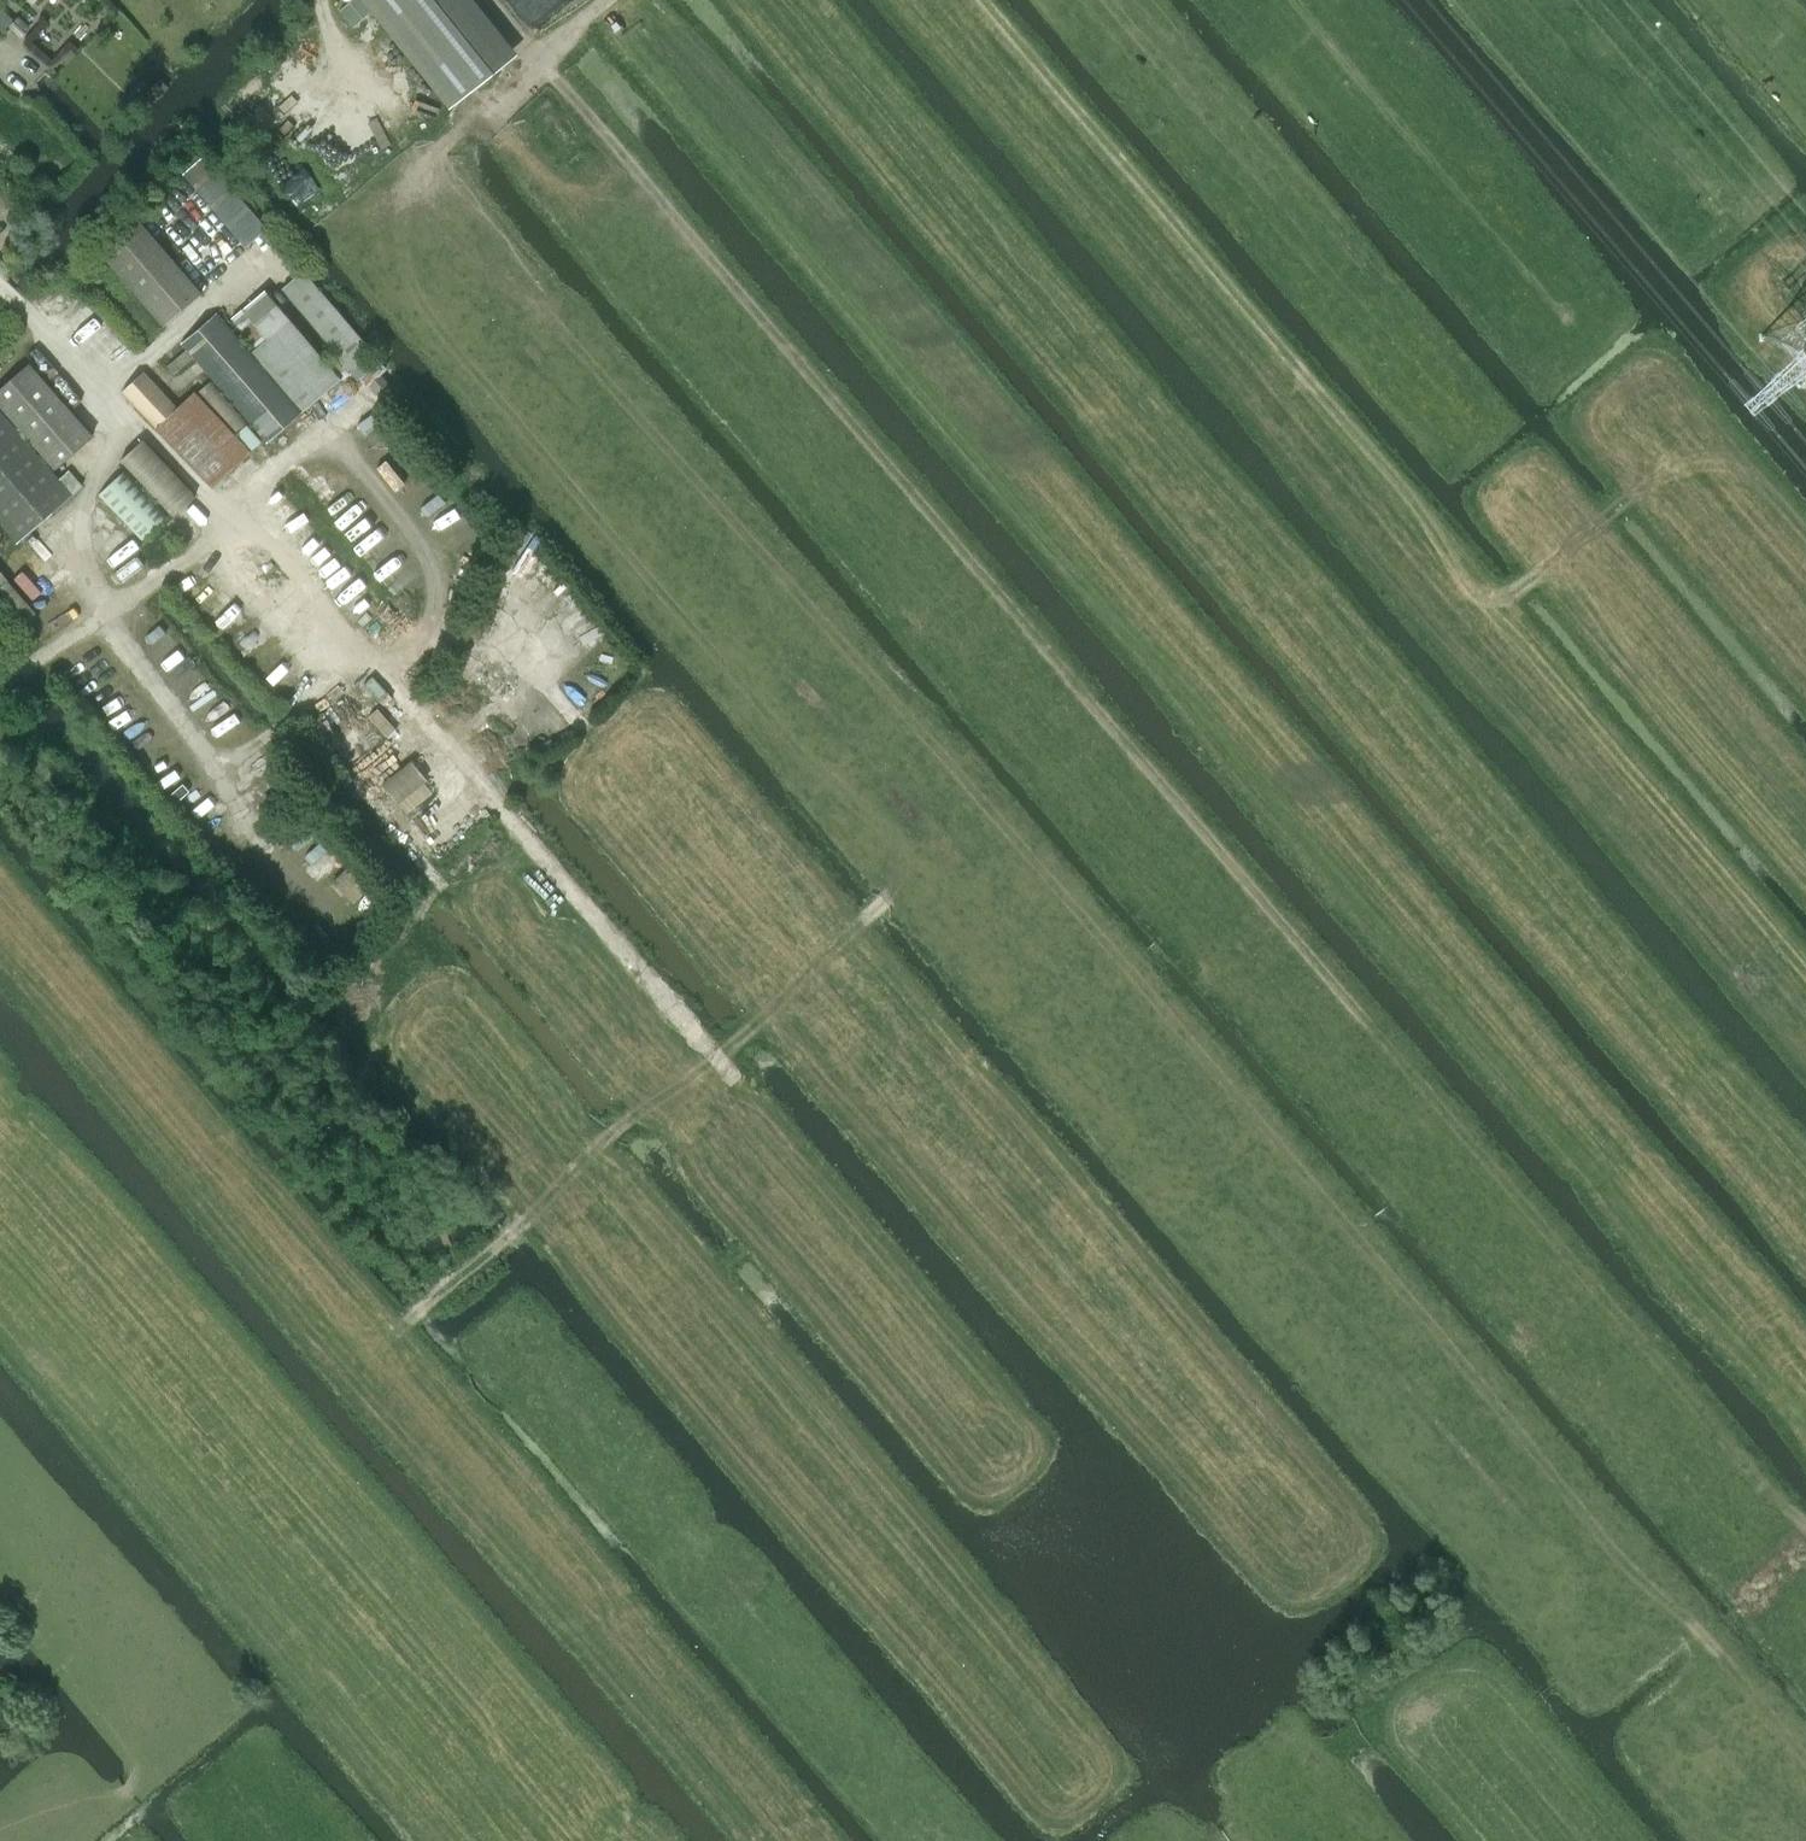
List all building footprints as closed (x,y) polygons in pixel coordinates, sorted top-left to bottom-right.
[(449,108),(503,65),(451,0),(363,0),(449,108)] [(266,229),(204,156),(184,173),(246,246),(266,229)] [(201,294),(138,221),(102,253),(165,325),(201,294)] [(265,289),(232,317),(256,348),(251,352),(303,410),(341,378),(352,368),(372,351),(303,271),(283,288),(337,351),(326,361),(265,289)] [(58,277),(32,300),(53,323),(79,299),(58,277)] [(267,441),(297,415),(301,411),(216,312),(181,343),(186,349),(168,365),(174,373),(193,357),(267,441)] [(29,364),(0,389),(0,403),(57,468),(93,437),(29,364)] [(144,372),(123,391),(198,471),(212,458),(228,474),(250,453),(194,392),(177,408),(144,372)] [(381,407),(357,424),(365,435),(389,417),(381,407)] [(17,543),(82,486),(68,471),(59,479),(0,412),(0,523),(17,543)] [(175,515),(195,496),(142,440),(122,459),(175,515)] [(98,494),(142,541),(169,516),(125,469),(98,494)] [(306,792),(292,775),(261,800),(275,817),(306,792)]
